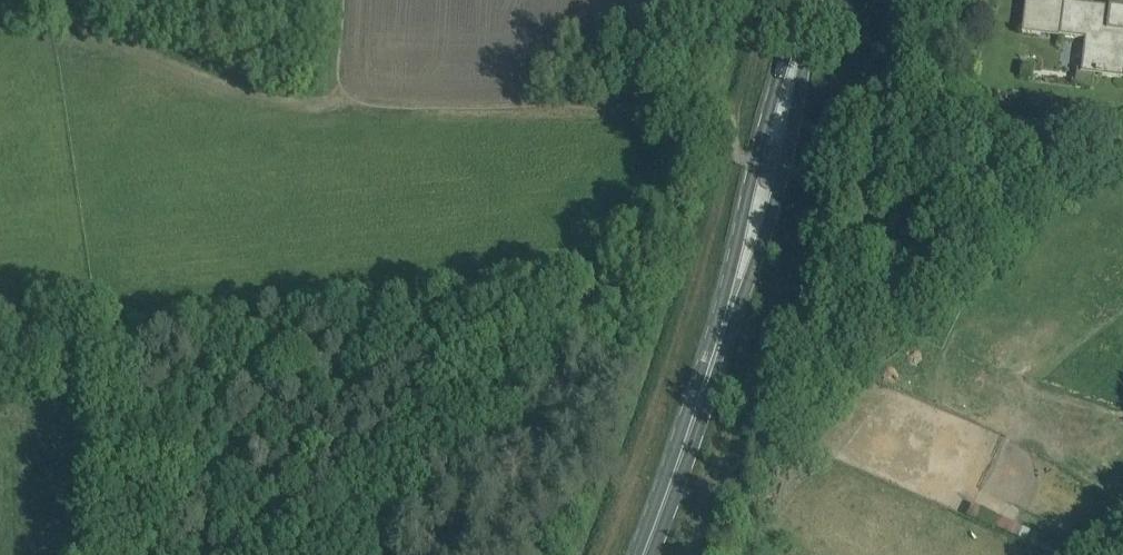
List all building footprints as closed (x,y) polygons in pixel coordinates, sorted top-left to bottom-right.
[(1023,33),(1090,40),(1086,69),(1078,68),(1076,84),(1093,86),(1095,72),(1098,72),(1097,74),(1104,74),(1104,73),(1122,75),(1122,64),(1122,8),(1110,7),(1110,8),(1056,2),(1056,0),(1027,0),(1023,33)] [(973,505),(969,515),(994,527),(1000,517),(973,505)] [(1012,522),(1007,533),(1027,543),(1032,532),(1012,522)]
